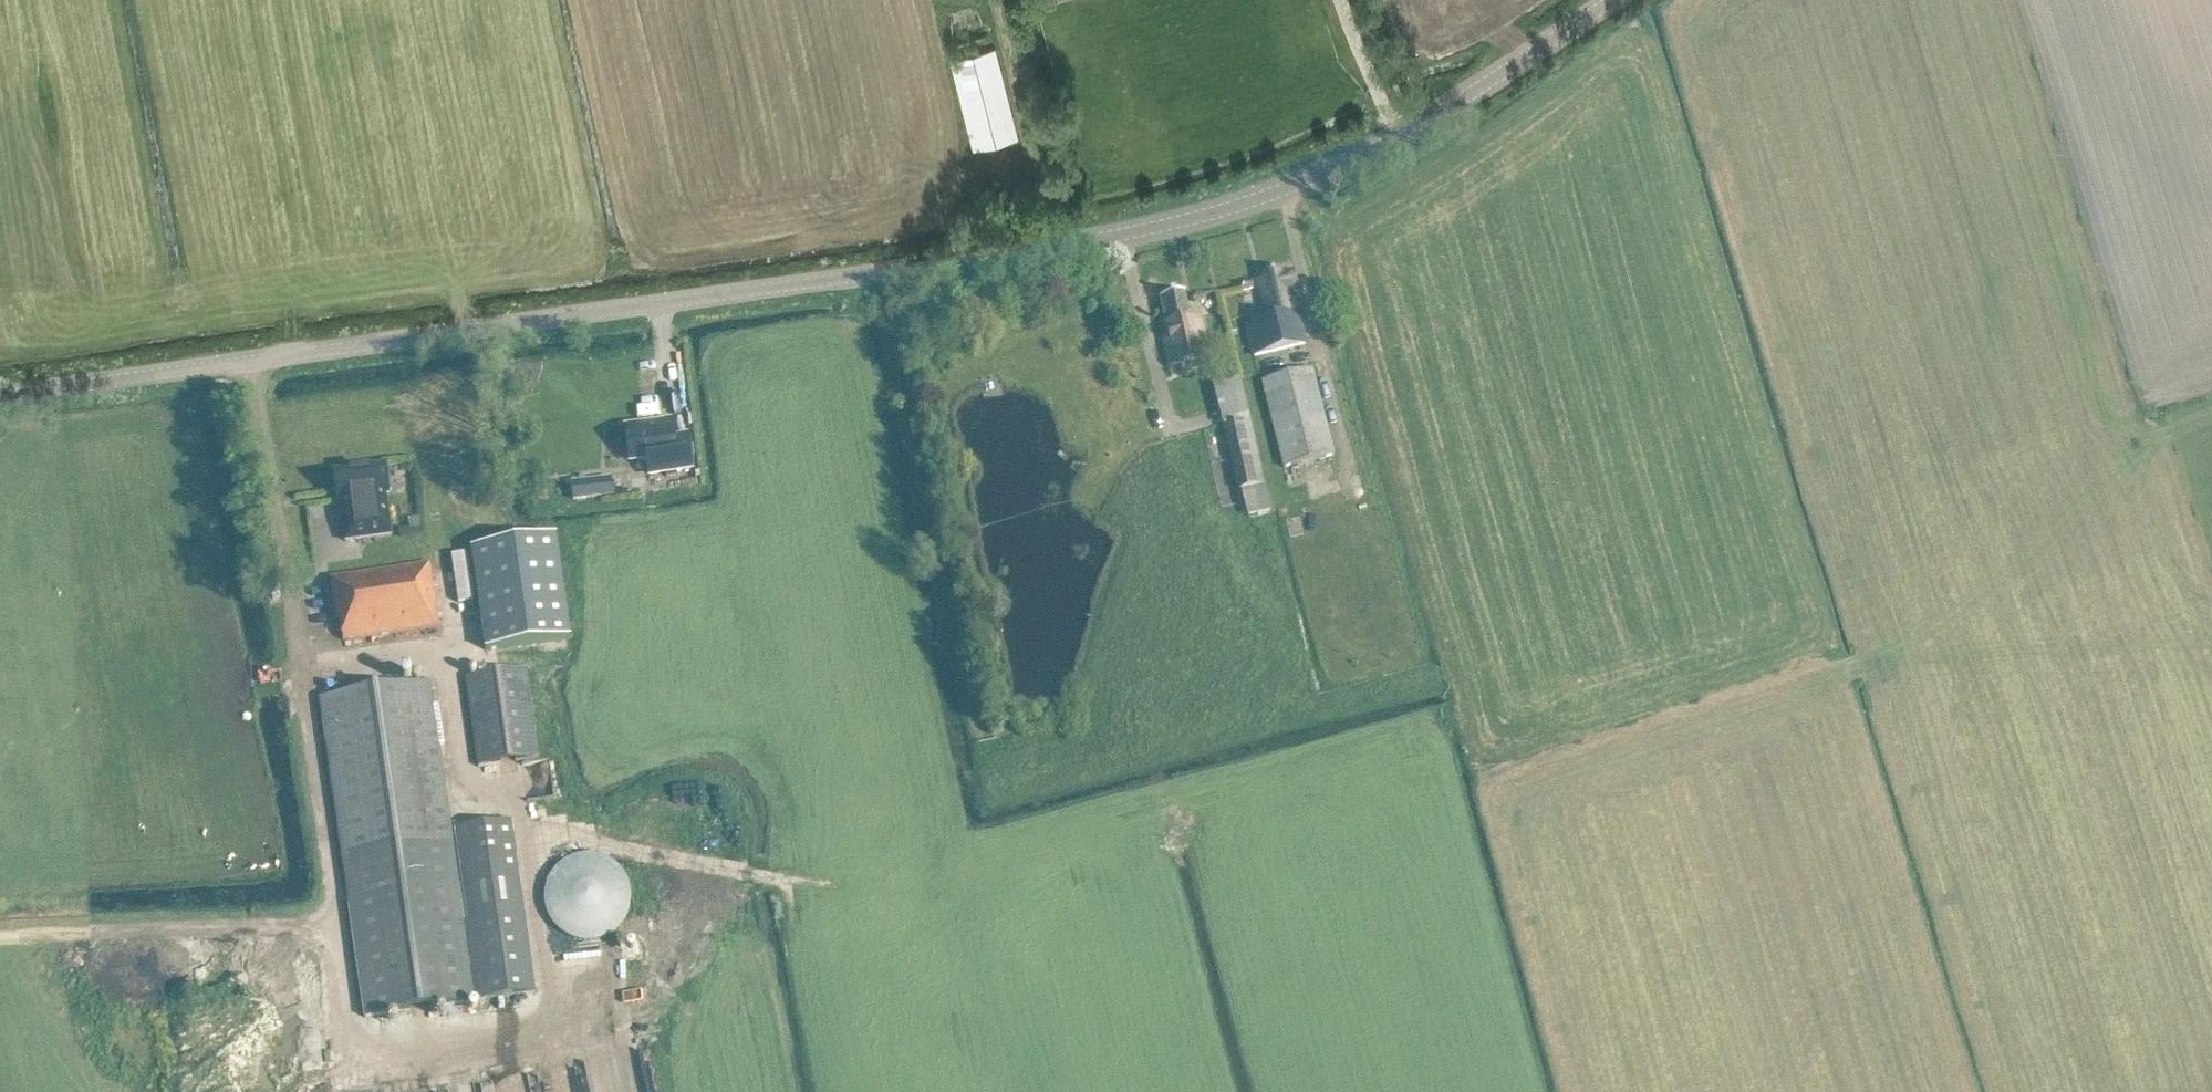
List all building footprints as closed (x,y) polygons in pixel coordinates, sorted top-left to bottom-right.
[(978,146),(1013,137),(992,52),(957,61),(978,146)] [(1292,296),(1298,295),(1293,277),(1282,279),(1280,273),(1262,278),(1263,283),(1257,284),(1267,324),(1247,329),(1254,358),(1304,346),(1292,296)] [(1241,285),(1243,294),(1253,291),(1251,283),(1241,285)] [(1170,368),(1208,360),(1199,320),(1190,322),(1184,296),(1161,302),(1166,327),(1161,328),(1170,368)] [(1284,470),(1333,458),(1312,373),(1263,385),(1284,470)] [(1271,515),(1240,381),(1213,388),(1238,494),(1242,493),(1248,520),(1271,515)] [(693,472),(689,440),(675,441),(672,424),(625,430),(629,462),(649,460),(651,477),(693,472)] [(389,497),(385,467),(333,474),(337,504),(340,504),(346,544),(391,538),(386,498),(389,497)] [(571,485),(573,502),(592,500),(611,498),(609,480),(590,483),(571,485)] [(561,643),(570,641),(555,540),(471,552),(486,653),(561,643)] [(429,567),(401,571),(360,577),(331,581),(337,623),(341,622),(345,643),(438,628),(429,567)] [(481,768),(537,761),(526,673),(468,681),(479,769),(481,768)] [(464,925),(452,845),(430,687),(321,702),(365,1020),(536,995),(511,824),(455,832),(468,924),(464,925)] [(604,860),(600,859),(598,858),(594,857),(588,857),(584,857),(582,857),(576,858),(574,859),(570,860),(566,862),(562,865),(558,868),(556,871),(552,875),(550,878),(549,881),(547,883),(546,886),(546,888),(545,891),(544,894),(544,896),(544,900),(544,904),(545,908),(545,911),(547,916),(548,919),(549,921),(551,923),(552,926),(555,929),(559,933),(563,936),(565,937),(569,939),(574,941),(578,942),(583,943),(586,943),(590,943),(593,943),(597,942),(601,941),(603,940),(606,939),(611,936),(613,935),(615,933),(617,931),(619,929),(621,927),(622,925),(625,922),(626,919),(627,917),(628,914),(629,911),(630,908),(630,905),(630,902),(631,900),(630,896),(629,890),(629,888),(628,885),(627,884),(626,880),(624,878),(623,876),(620,872),(620,871),(616,867),(611,864),(607,861),(604,860)] [(530,1078),(495,1085),(496,1091),(533,1091),(530,1078)]
